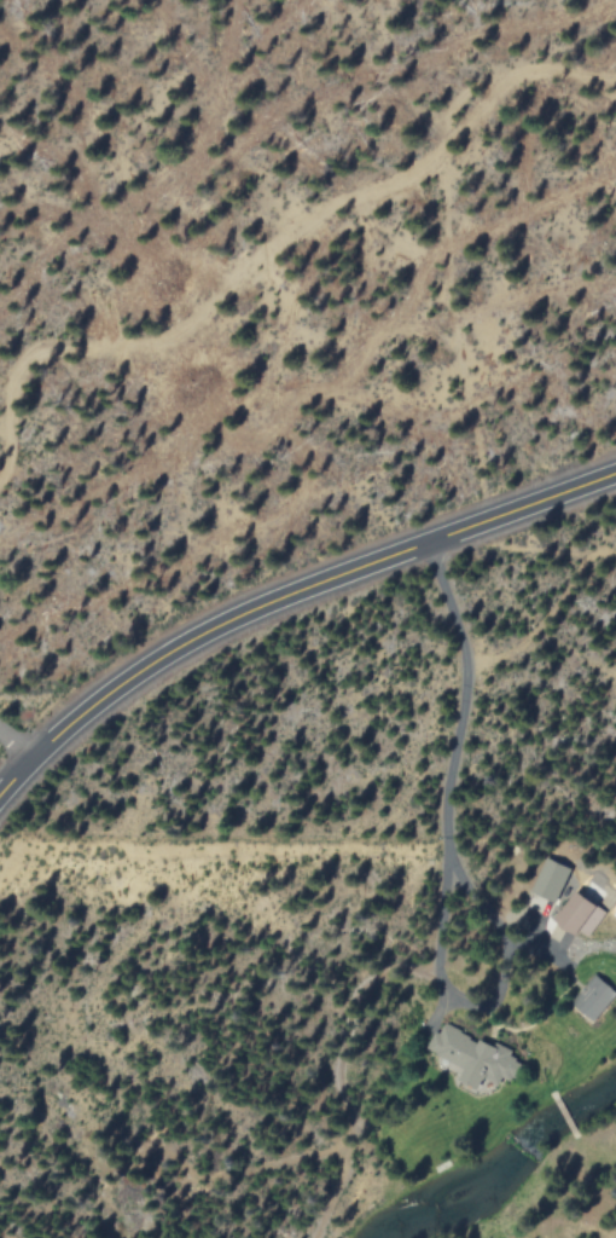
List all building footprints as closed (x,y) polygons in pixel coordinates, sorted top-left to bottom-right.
[(571,868),(546,857),(531,892),(556,903),(571,868)] [(606,912),(575,890),(554,922),(576,937),(580,931),(588,937),(606,912)] [(595,973),(569,1002),(592,1022),(615,995),(615,993),(595,973)] [(464,1069),(458,1081),(479,1091),(484,1080),(497,1086),(501,1077),(512,1082),(522,1063),(509,1056),(510,1055),(450,1025),(435,1055),(464,1069)]
